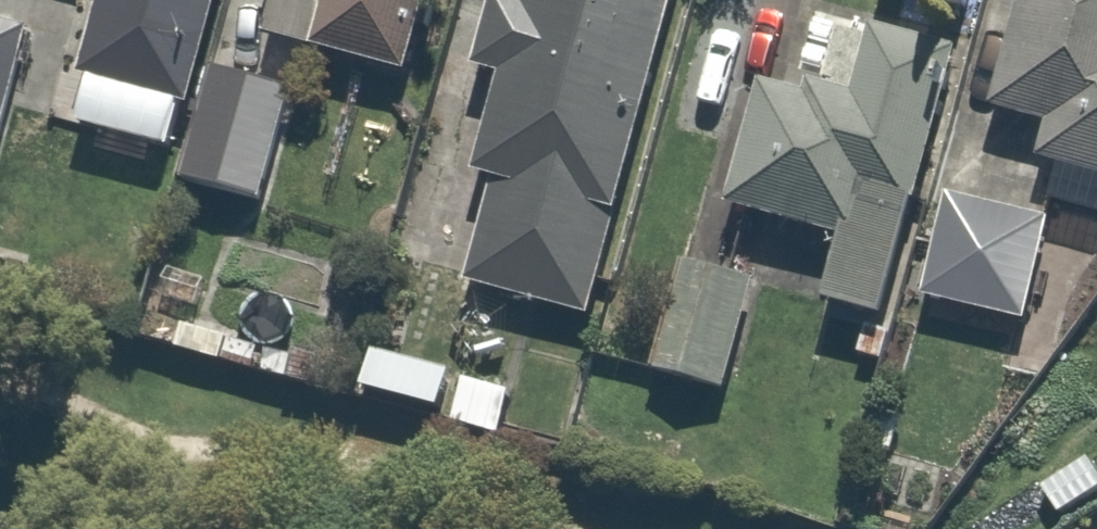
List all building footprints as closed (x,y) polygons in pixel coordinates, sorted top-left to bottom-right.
[(229,0),(104,0),(81,85),(197,117),(229,0)] [(270,45),(413,88),(440,0),(279,0),(283,1),(270,45)] [(465,297),(592,335),(690,0),(500,0),(478,77),(507,85),(478,187),(496,192),(465,297)] [(993,113),(1055,132),(1043,175),(1096,191),(1096,0),(1027,0),(993,113)] [(0,20),(0,159),(2,160),(38,31),(0,20)] [(891,351),(965,50),(886,31),(871,94),(760,67),(722,222),(837,250),(817,333),(891,351)] [(304,93),(219,67),(184,183),(268,209),(304,93)] [(1062,230),(953,204),(929,301),(1038,328),(1062,230)] [(770,281),(691,258),(654,385),(733,408),(770,281)] [(446,366),(368,344),(357,382),(435,404),(446,366)] [(507,388),(460,375),(448,418),(495,431),(507,388)] [(1088,459),(1045,490),(1069,524),(1096,503),(1096,473),(1088,459)]
